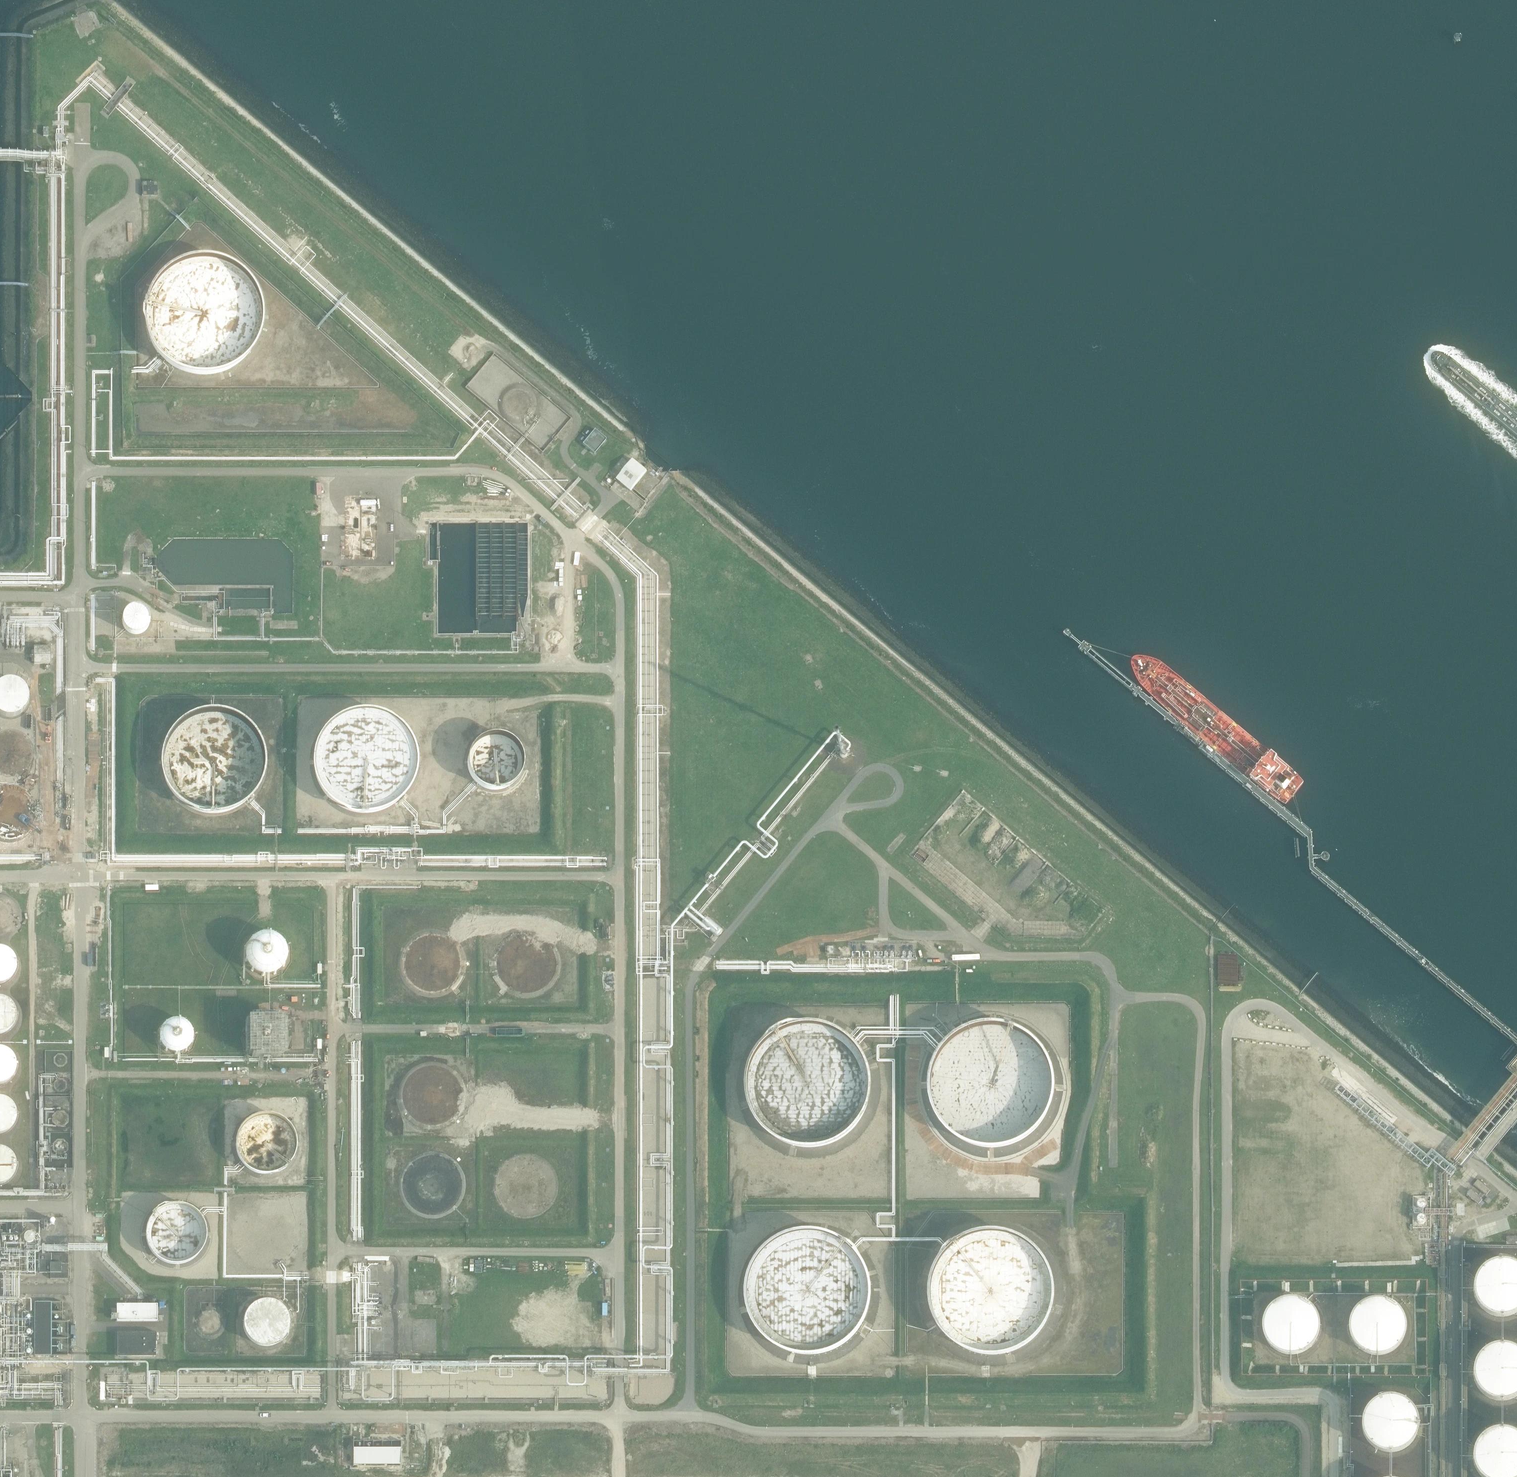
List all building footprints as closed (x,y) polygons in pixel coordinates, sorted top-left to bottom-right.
[(143,183),(142,197),(157,197),(157,183),(143,183)] [(169,368),(203,378),(235,370),(259,343),(265,307),(246,272),(211,256),(177,261),(153,281),(142,313),(148,344),(169,368)] [(606,439),(595,430),(587,439),(583,436),(581,439),(584,442),(583,444),(594,454),(606,439)] [(630,491),(647,471),(633,459),(616,479),(630,491)] [(528,552),(528,522),(519,522),(520,552),(528,552)] [(151,619),(151,616),(150,613),(148,611),(147,608),(145,607),(143,606),(141,605),(137,604),(134,604),(131,605),(128,607),(126,608),(124,611),(123,613),(122,616),(122,618),(122,621),(123,624),(124,626),(125,628),(127,630),(130,632),(132,633),(135,633),(139,633),(141,633),(144,631),(146,629),(148,628),(149,625),(150,622),(151,619)] [(177,623),(176,620),(175,617),(173,616),(172,615),(169,615),(166,615),(164,617),(162,620),(162,623),(162,626),(164,628),(166,630),(169,630),(172,630),(175,628),(176,626),(177,623)] [(50,646),(34,646),(34,663),(51,663),(50,646)] [(28,714),(26,680),(0,681),(0,715),(28,714)] [(186,805),(217,813),(246,802),(264,776),(265,751),(251,723),(221,708),(189,713),(168,732),(160,758),(165,782),(186,805)] [(339,809),(370,817),(399,806),(417,781),(418,755),(404,727),(374,712),(342,717),(321,736),(313,762),(318,786),(339,809)] [(32,767),(25,730),(0,734),(0,773),(32,767)] [(485,787),(500,790),(517,782),(525,766),(521,747),(505,735),(487,736),(475,745),(469,761),(473,776),(485,787)] [(37,831),(27,788),(0,794),(0,839),(37,831)] [(494,946),(513,998),(561,981),(541,928),(494,946)] [(255,972),(272,975),(283,967),(288,951),(282,938),(271,932),(255,934),(245,947),(246,963),(255,972)] [(460,988),(460,936),(405,936),(405,989),(460,988)] [(14,984),(15,949),(0,949),(0,983),(14,984)] [(12,1032),(13,1000),(0,999),(0,1032),(12,1032)] [(193,1035),(193,1032),(192,1029),(191,1027),(188,1023),(186,1021),(182,1020),(179,1019),(176,1019),(172,1019),(170,1020),(167,1022),(164,1024),(163,1027),(161,1029),(161,1032),(160,1035),(161,1038),(161,1041),(162,1043),(164,1046),(167,1048),(170,1050),(172,1051),(176,1051),(179,1051),(182,1050),(185,1049),(188,1047),(190,1044),(192,1041),(193,1038),(193,1035)] [(283,1036),(283,1035),(283,1032),(282,1030),(281,1027),(279,1024),(277,1022),(274,1020),(272,1020),(268,1019),(265,1019),(261,1020),(258,1022),(255,1024),(254,1026),(252,1030),(251,1032),(251,1035),(251,1039),(252,1041),(253,1044),(255,1046),(257,1048),(260,1050),(263,1051),(266,1052),(269,1052),(272,1051),(276,1049),(278,1048),(280,1045),(282,1043),(283,1040),(283,1036)] [(776,1137),(810,1147),(842,1139),(866,1112),(872,1076),(853,1041),(818,1024),(784,1030),(760,1050),(749,1082),(755,1113),(776,1137)] [(958,1137),(992,1148),(1025,1139),(1049,1113),(1054,1076),(1036,1042),(1001,1025),(967,1030),(943,1050),(931,1082),(937,1113),(958,1137)] [(14,1050),(0,1050),(0,1084),(13,1084),(14,1050)] [(14,1133),(15,1099),(0,1099),(0,1132),(14,1133)] [(252,1171),(273,1175),(292,1165),(299,1147),(295,1128),(280,1116),(261,1114),(247,1122),(238,1138),(240,1159),(252,1171)] [(13,1183),(14,1150),(0,1149),(0,1183),(13,1183)] [(1490,1191),(1477,1179),(1473,1184),(1487,1196),(1490,1191)] [(1471,1189),(1467,1194),(1479,1203),(1483,1198),(1471,1189)] [(160,1261),(182,1265),(200,1255),(208,1237),(204,1218),(188,1205),(170,1204),(155,1212),(146,1228),(149,1249),(160,1261)] [(957,1344),(991,1354),(1024,1345),(1048,1319),(1053,1283),(1035,1248),(1000,1231),(966,1237),(942,1256),(930,1289),(936,1320),(957,1344)] [(25,1250),(39,1250),(40,1232),(26,1232),(25,1250)] [(772,1344),(807,1355),(839,1346),(863,1320),(868,1283),(850,1249),(815,1232),(781,1237),(757,1257),(746,1290),(752,1320),(772,1344)] [(68,1279),(68,1254),(51,1254),(39,1254),(39,1273),(50,1273),(50,1279),(68,1279)] [(1485,1270),(1479,1277),(1475,1286),(1475,1298),(1479,1307),(1486,1315),(1495,1319),(1502,1320),(1512,1319),(1516,1316),(1516,1267),(1509,1264),(1499,1263),(1490,1266),(1485,1270)] [(1329,1326),(1329,1325),(1328,1319),(1327,1314),(1326,1311),(1323,1305),(1318,1299),(1313,1295),(1308,1292),(1300,1289),(1293,1288),(1286,1289),(1279,1291),(1275,1292),(1271,1295),(1266,1299),(1261,1305),(1258,1311),(1256,1317),(1255,1324),(1256,1331),(1257,1335),(1258,1339),(1262,1345),(1266,1351),(1269,1353),(1272,1356),(1275,1358),(1279,1359),(1286,1361),(1292,1362),(1298,1361),(1305,1359),(1309,1358),(1312,1356),(1315,1353),(1318,1351),(1322,1345),(1326,1339),(1328,1333),(1329,1326)] [(1416,1326),(1415,1319),(1413,1313),(1410,1306),(1406,1302),(1401,1297),(1395,1294),(1392,1292),(1387,1291),(1381,1290),(1375,1291),(1368,1292),(1361,1296),(1356,1300),(1351,1305),(1348,1311),(1347,1314),(1345,1318),(1345,1325),(1345,1333),(1347,1338),(1350,1345),(1352,1348),(1355,1350),(1360,1355),(1364,1357),(1367,1359),(1375,1361),(1380,1361),(1386,1361),(1393,1359),(1396,1357),(1400,1355),(1405,1351),(1409,1346),(1413,1340),(1415,1333),(1416,1326)] [(34,1355),(51,1355),(51,1302),(34,1302),(34,1355)] [(256,1343),(274,1345),(285,1338),(290,1321),(284,1309),(273,1302),(256,1305),(247,1317),(248,1333),(256,1343)] [(157,1322),(157,1305),(116,1304),(115,1321),(157,1322)] [(155,1355),(155,1333),(117,1333),(117,1355),(155,1355)] [(1499,1346),(1489,1349),(1482,1356),(1477,1364),(1475,1372),(1476,1382),(1481,1391),(1486,1397),(1495,1401),(1505,1403),(1513,1401),(1516,1399),(1516,1349),(1516,1348),(1507,1346),(1499,1346)] [(1379,1401),(1371,1407),(1366,1416),(1365,1426),(1366,1436),(1373,1447),(1381,1452),(1391,1455),(1401,1454),(1408,1452),(1416,1445),(1422,1434),(1423,1424),(1421,1414),(1415,1406),(1408,1400),(1398,1397),(1388,1397),(1379,1401)] [(1476,1456),(1477,1466),(1481,1476),(1482,1476),(1516,1476),(1516,1433),(1507,1431),(1502,1431),(1492,1434),(1484,1440),(1478,1448),(1476,1456)] [(401,1464),(401,1448),(353,1448),(353,1464),(401,1464)]
